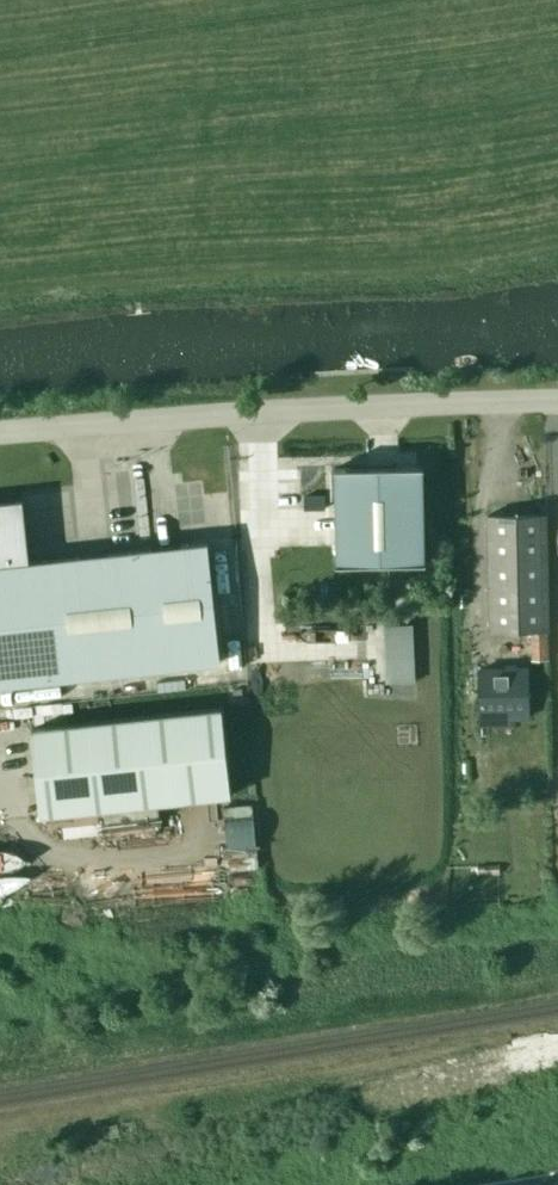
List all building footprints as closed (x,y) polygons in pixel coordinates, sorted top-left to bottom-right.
[(423,465),(334,467),(336,563),(426,561),(424,465),(423,465)] [(160,668),(147,549),(20,563),(14,504),(0,505),(0,685),(160,668)] [(490,629),(548,628),(546,512),(487,514),(490,629)] [(147,549),(160,668),(221,662),(208,542),(147,549)] [(383,662),(409,661),(408,623),(382,624),(383,662)] [(531,638),(531,659),(549,659),(548,638),(531,638)] [(528,667),(479,668),(480,734),(482,734),(481,711),(506,711),(506,716),(529,715),(528,667)] [(232,795),(222,708),(152,716),(161,802),(232,795)] [(42,815),(161,802),(152,716),(33,729),(42,815)]
